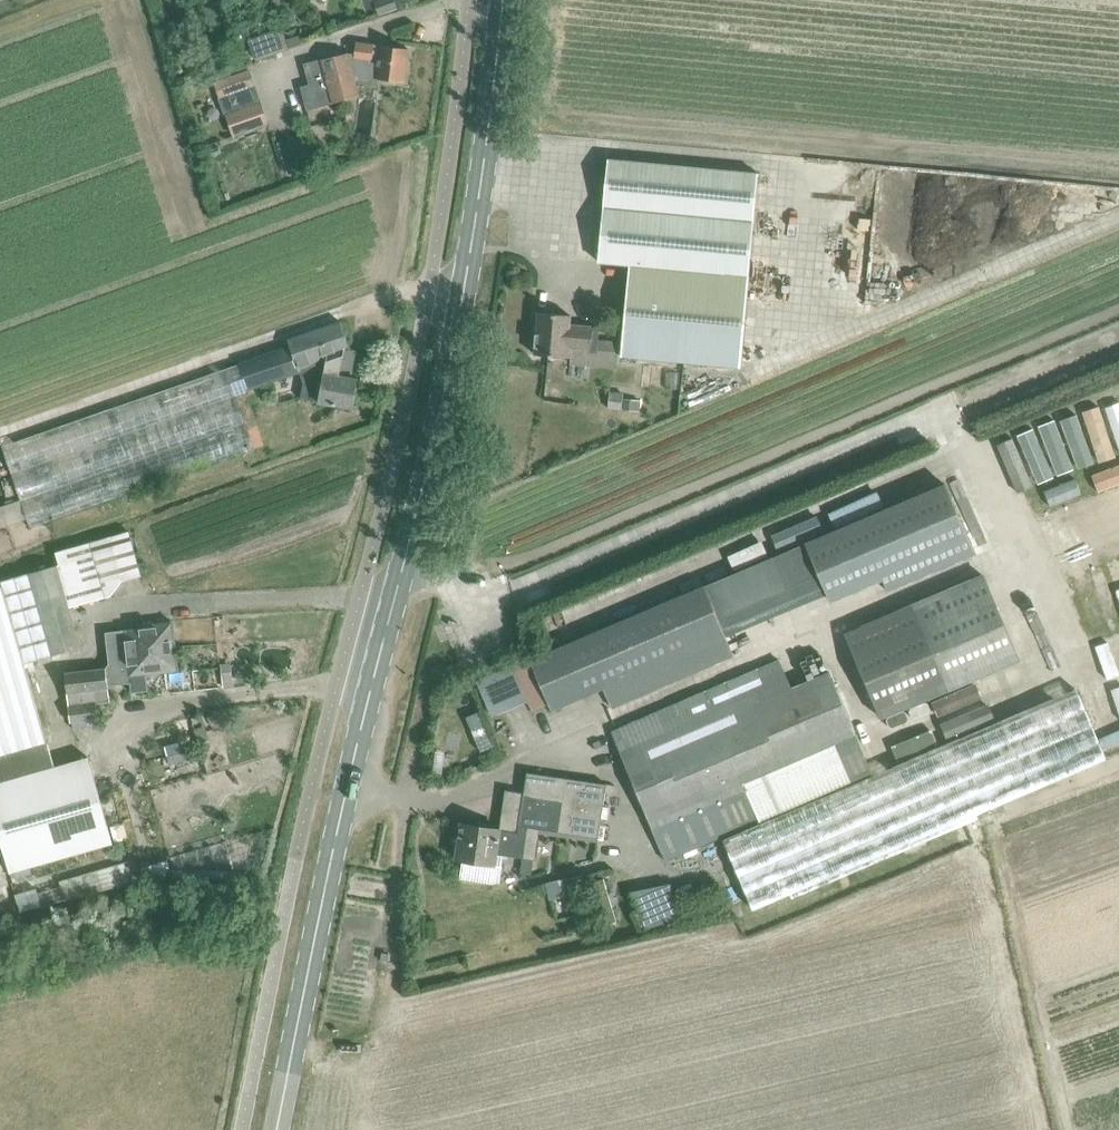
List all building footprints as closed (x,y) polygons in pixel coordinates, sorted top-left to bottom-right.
[(361,0),(369,21),(387,14),(399,9),(396,0),(362,0),(361,0)] [(291,9),(278,14),(284,30),(297,25),(291,9)] [(182,29),(172,32),(175,40),(185,37),(182,29)] [(247,40),(254,59),(283,48),(276,30),(247,40)] [(304,64),(316,108),(334,103),(346,100),(359,96),(355,81),(377,86),(378,80),(405,83),(409,49),(380,45),(380,46),(356,43),(355,55),(348,53),(322,61),(304,64)] [(247,69),(220,78),(213,80),(218,95),(252,85),(247,69)] [(222,116),(259,103),(254,87),(216,99),(222,116)] [(260,103),(259,103),(225,115),(233,136),(267,124),(260,103)] [(609,158),(598,262),(629,265),(621,356),(741,368),(760,173),(609,158)] [(590,351),(598,352),(600,328),(570,325),(571,315),(539,314),(535,356),(571,359),(573,351),(590,351)] [(243,362),(251,393),(303,378),(302,396),(352,407),(358,379),(340,375),(344,351),(351,351),(341,322),(289,340),(290,344),(243,362)] [(3,446),(31,528),(259,448),(239,366),(3,446)] [(610,392),(608,409),(622,410),(623,393),(610,392)] [(624,400),(623,410),(639,412),(640,402),(624,400)] [(975,554),(944,485),(807,545),(831,601),(883,580),(889,592),(975,554)] [(105,598),(104,598),(111,596),(121,582),(141,577),(128,531),(89,543),(54,552),(58,567),(2,582),(25,666),(81,648),(71,610),(105,598)] [(843,633),(880,719),(1019,660),(982,574),(843,633)] [(10,873),(113,843),(88,757),(55,767),(0,587),(0,838),(10,873)] [(532,659),(513,668),(528,703),(532,713),(551,705),(553,708),(604,688),(613,708),(734,656),(704,587),(532,659)] [(106,667),(66,673),(67,684),(68,695),(69,705),(70,705),(97,703),(110,701),(109,692),(108,687),(130,685),(131,694),(148,692),(146,675),(166,674),(179,673),(176,647),(173,625),(108,633),(110,654),(111,665),(107,665),(106,669),(106,667)] [(232,663),(220,665),(221,677),(223,688),(235,686),(232,663)] [(758,668),(610,731),(665,860),(758,821),(758,822),(871,774),(827,672),(790,687),(770,696),(758,668)] [(1077,688),(723,839),(753,909),(789,894),(791,899),(978,819),(976,814),(1107,758),(1077,688)] [(97,703),(70,705),(71,715),(72,723),(98,720),(97,712),(97,703)] [(1101,731),(1111,755),(1118,752),(1118,723),(1101,731)] [(501,822),(500,828),(458,822),(452,862),(461,863),(459,878),(499,884),(501,867),(500,866),(501,855),(522,858),(526,832),(596,842),(605,784),(526,772),(523,793),(503,790),(499,821),(501,822)] [(522,858),(520,870),(523,873),(531,875),(533,860),(522,858)] [(167,861),(141,868),(144,879),(145,881),(156,878),(171,874),(167,861)] [(570,879),(545,885),(549,901),(574,895),(570,879)] [(603,879),(590,883),(603,926),(615,922),(603,879)] [(670,886),(631,894),(645,930),(683,920),(670,886)] [(382,953),(380,961),(387,962),(389,955),(382,953)]
